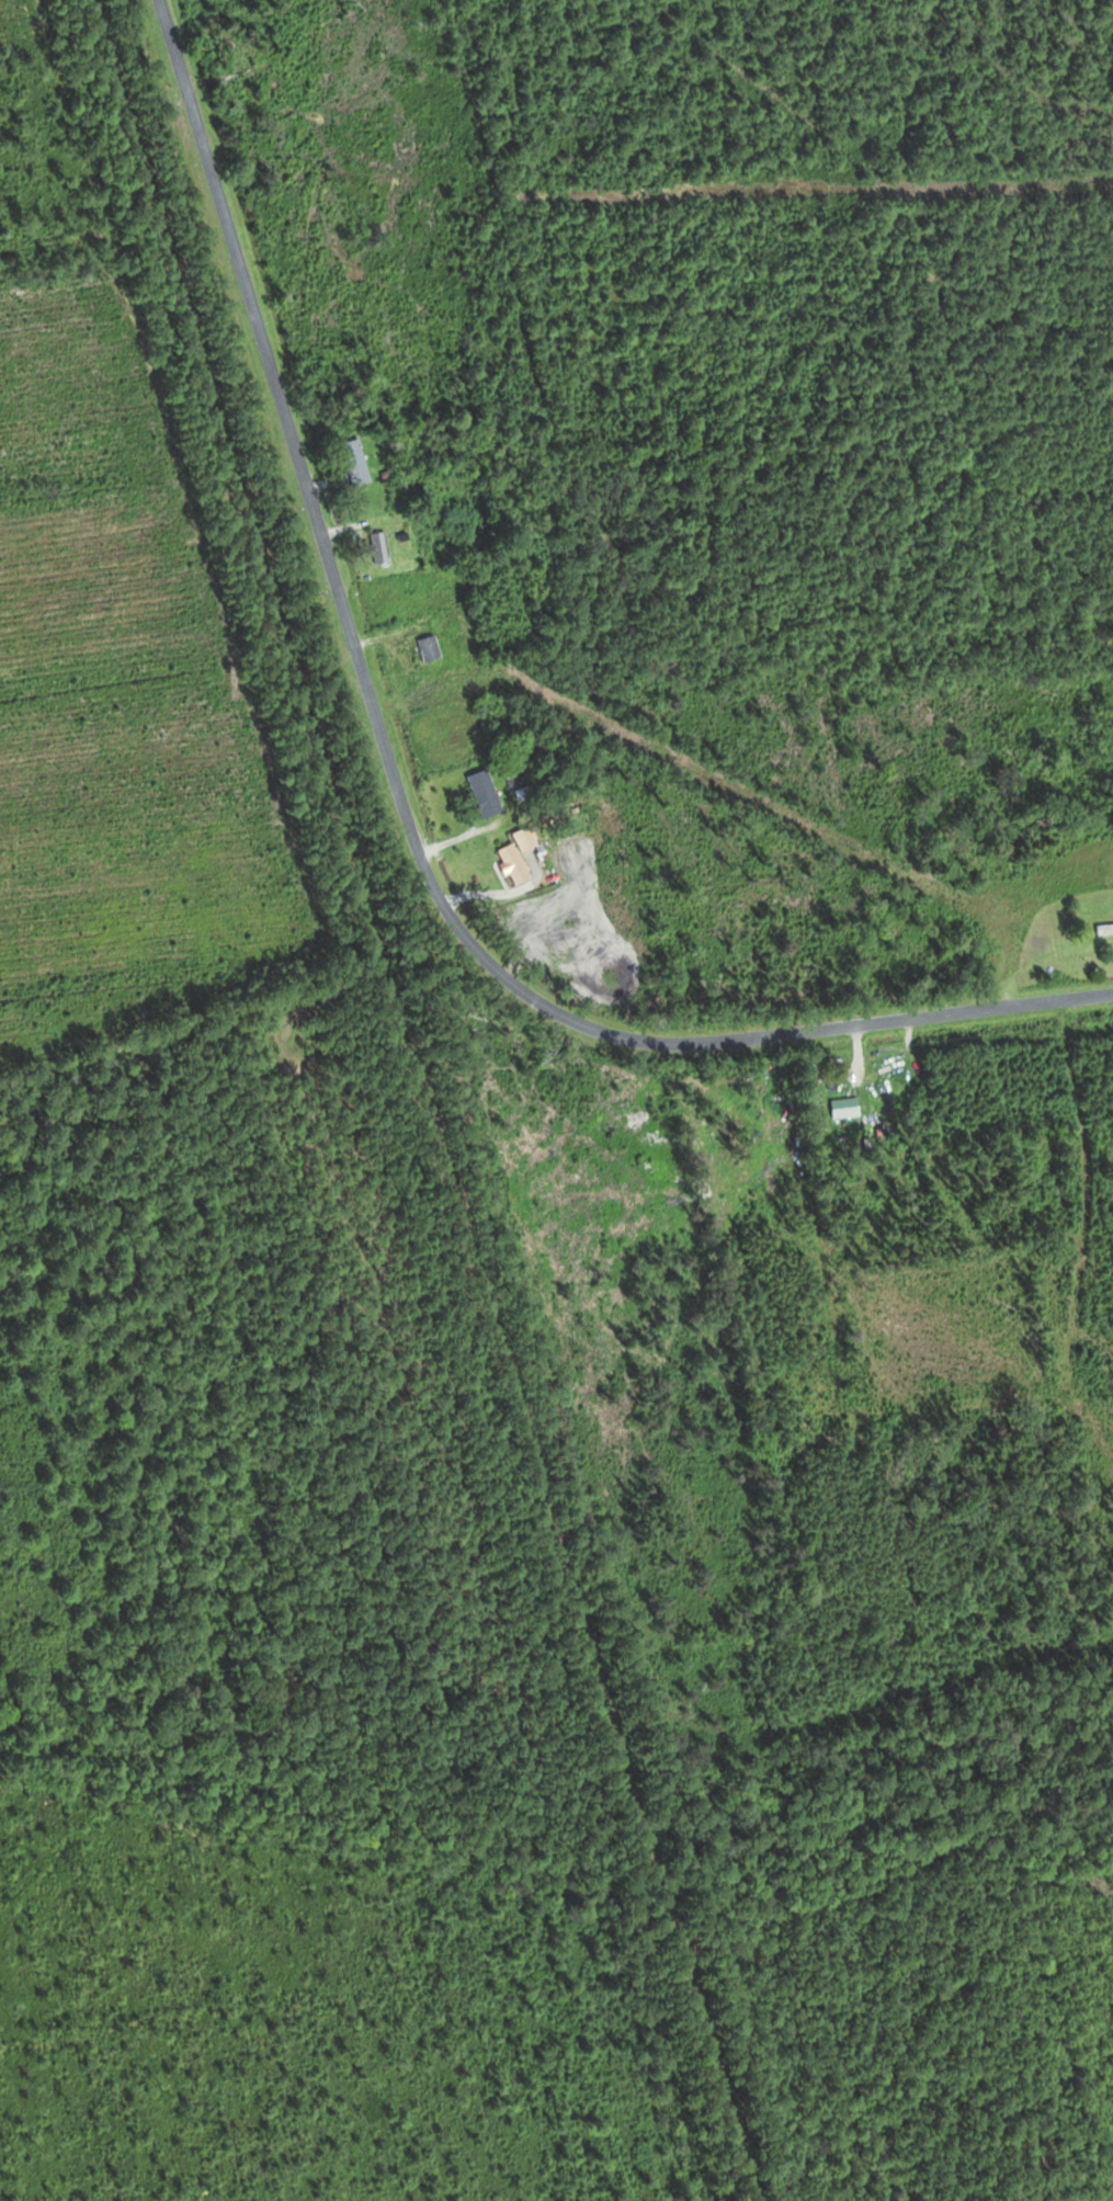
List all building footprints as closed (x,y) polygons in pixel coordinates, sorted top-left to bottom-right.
[(373,483),(370,448),(352,450),(355,485),(373,483)] [(377,566),(394,565),(391,531),(375,533),(377,566)] [(447,658),(439,634),(422,640),(429,663),(447,658)] [(472,774),(485,819),(508,813),(495,768),(472,774)] [(521,852),(519,844),(504,849),(515,883),(550,871),(541,845),(521,852)] [(1102,923),(1102,933),(1112,933),(1112,923),(1102,923)] [(867,1117),(865,1096),(835,1099),(837,1120),(867,1117)]
